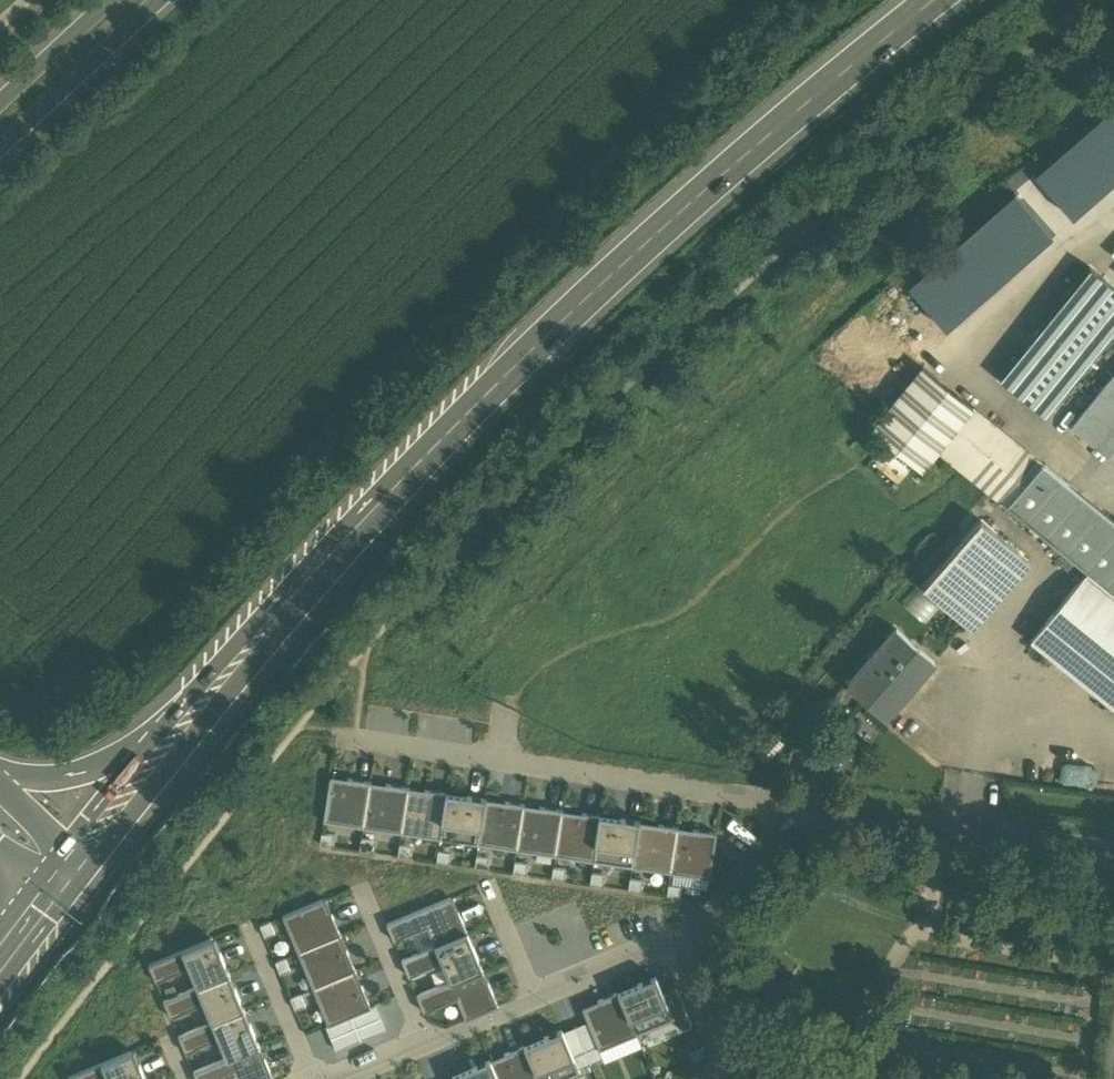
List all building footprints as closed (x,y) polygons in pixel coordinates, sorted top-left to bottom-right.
[(1073,217),(1113,181),(1113,108),(1037,177),(1073,217)] [(910,288),(948,330),(1054,234),(1016,192),(910,288)] [(1044,415),(1113,330),(1113,287),(1091,269),(1001,380),(1044,415)] [(884,412),(868,432),(918,473),(934,454),(971,409),(921,368),(884,412)] [(1068,429),(1094,450),(1113,426),(1113,374),(1113,373),(1094,398),(1068,429)] [(1022,451),(971,409),(934,454),(1003,509),(1038,466),(1037,466),(1033,471),(1016,458),(1022,451)] [(1038,466),(1003,509),(1084,574),(1113,598),(1113,528),(1038,466)] [(978,523),(922,592),(969,633),(1025,564),(978,523)] [(1084,574),(1028,643),(1113,712),(1113,598),(1084,574)] [(932,664),(894,631),(846,687),(883,720),(932,664)] [(324,822),(363,827),(369,782),(331,776),(324,822)] [(363,827),(401,833),(408,788),(369,782),(363,827)] [(401,833),(440,839),(447,794),(408,788),(401,833)] [(440,839),(478,844),(485,799),(447,794),(440,839)] [(478,844),(517,850),(524,805),(485,799),(478,844)] [(517,850),(556,856),(562,811),(524,805),(517,850)] [(556,856),(594,862),(601,817),(562,811),(556,856)] [(594,862),(633,867),(640,822),(601,817),(594,862)] [(633,867),(671,873),(678,828),(640,822),(633,867)] [(671,873),(710,879),(717,834),(678,828),(671,873)] [(321,844),(333,846),(335,835),(323,833),(321,844)] [(361,850),(373,851),(375,841),(363,839),(361,850)] [(399,855),(411,856),(413,846),(401,844),(399,855)] [(438,861),(450,863),(451,852),(439,850),(438,861)] [(476,867),(488,869),(490,858),(478,856),(476,867)] [(514,873),(526,875),(528,864),(516,862),(514,873)] [(552,878),(565,880),(566,869),(554,867),(552,878)] [(591,884),(603,886),(605,875),(593,873),(591,884)] [(630,889),(642,891),(644,880),(631,878),(630,889)] [(668,896),(680,897),(682,887),(670,885),(668,896)] [(469,933),(454,897),(388,923),(395,941),(429,928),(436,946),(469,933)] [(342,936),(327,899),(284,917),(299,954),(342,936)] [(260,924),(265,936),(275,932),(270,920),(260,924)] [(484,970),(469,933),(436,946),(403,960),(409,976),(442,963),(450,983),(484,970)] [(188,968),(196,986),(228,972),(213,936),(149,964),(157,981),(188,968)] [(358,973),(342,936),(299,954),(314,991),(358,973)] [(276,962),(280,974),(290,969),(286,958),(276,962)] [(498,1006),(484,970),(450,983),(417,996),(424,1013),(458,1000),(466,1019),(498,1006)] [(203,1004),(210,1021),(244,1008),(228,972),(196,986),(164,998),(172,1017),(203,1004)] [(372,1007),(358,973),(314,991),(328,1025),(352,1016),(372,1007)] [(656,976),(619,992),(637,1034),(649,1029),(674,1018),(664,995),(656,976)] [(674,1018),(680,1032),(693,1026),(677,989),(664,995),(674,1018)] [(588,1022),(600,1050),(637,1034),(619,992),(598,1001),(599,1003),(583,1010),(588,1022)] [(291,998),(296,1010),(306,1006),(301,994),(291,998)] [(352,1016),(357,1028),(381,1018),(376,1005),(372,1007),(352,1016)] [(210,1021),(178,1034),(185,1052),(219,1038),(227,1055),(258,1043),(244,1008),(210,1021)] [(326,1026),(331,1039),(357,1028),(352,1016),(326,1026)] [(386,1031),(381,1018),(357,1028),(363,1040),(386,1031)] [(680,1032),(674,1018),(649,1029),(654,1043),(680,1032)] [(588,1022),(575,1027),(591,1063),(604,1058),(600,1050),(588,1022)] [(575,1027),(563,1032),(579,1069),(591,1063),(575,1027)] [(363,1040),(357,1028),(331,1039),(336,1051),(363,1040)] [(525,1045),(540,1078),(562,1078),(580,1071),(579,1069),(563,1032),(562,1029),(525,1045)] [(193,1069),(197,1078),(222,1078),(235,1074),(237,1078),(273,1078),(258,1043),(227,1055),(193,1069)] [(497,1078),(540,1078),(525,1045),(489,1060),(497,1078)] [(67,1076),(69,1078),(146,1078),(135,1049),(67,1076)] [(453,1078),(497,1078),(489,1060),(452,1076),(453,1078)]
